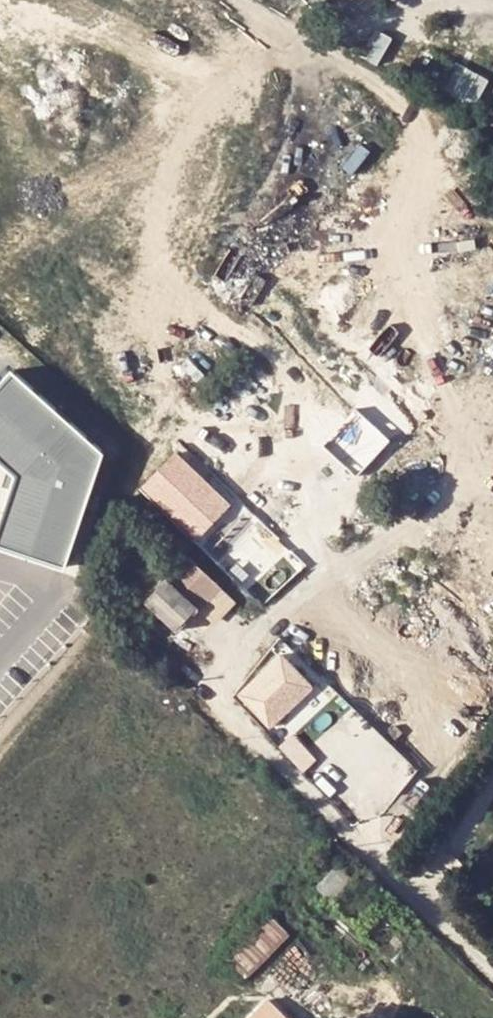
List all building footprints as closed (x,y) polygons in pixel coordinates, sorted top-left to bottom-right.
[(444,88),(477,105),(492,75),(458,59),(444,88)] [(9,467),(17,474),(12,489),(0,526),(0,545),(66,567),(104,452),(13,370),(0,385),(0,459),(9,467)] [(403,463),(379,440),(336,484),(360,507),(403,463)] [(197,537),(232,502),(179,449),(145,484),(197,537)] [(12,489),(17,474),(9,467),(3,486),(12,489)] [(188,560),(182,566),(147,601),(176,630),(212,593),(216,588),(188,560)] [(237,694),(272,728),(318,682),(284,648),(237,694)] [(289,938),(269,918),(225,963),(245,982),(289,938)] [(270,1000),(253,1017),(288,1017),(270,1000)]
